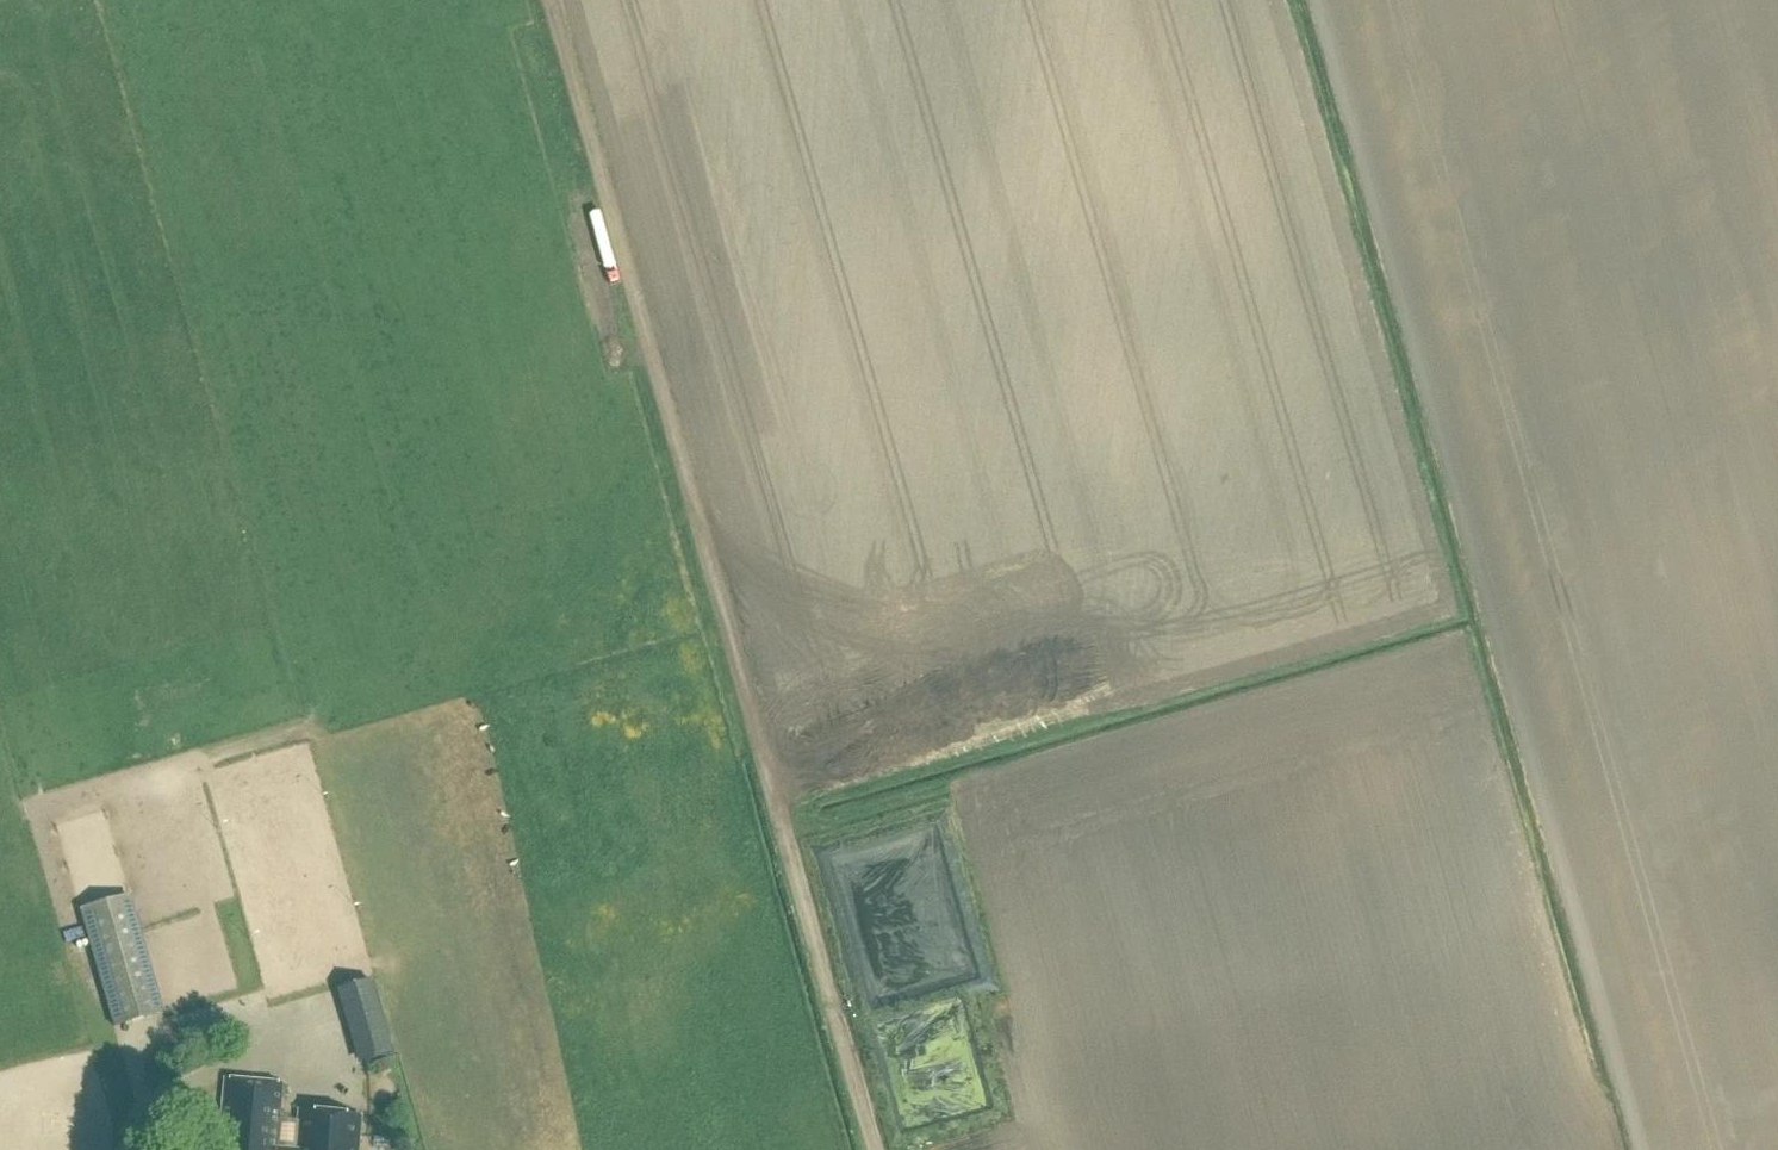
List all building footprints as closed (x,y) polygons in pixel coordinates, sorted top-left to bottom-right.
[(80,911),(114,1028),(163,1014),(130,897),(80,911)] [(370,981),(336,991),(342,1010),(376,1000),(370,981)] [(387,1060),(374,1064),(377,1076),(391,1073),(387,1060)] [(220,1149),(278,1149),(276,1149),(279,1111),(281,1083),(225,1079),(223,1106),(220,1149)] [(360,1117),(299,1112),(296,1149),(358,1149),(360,1117)]
